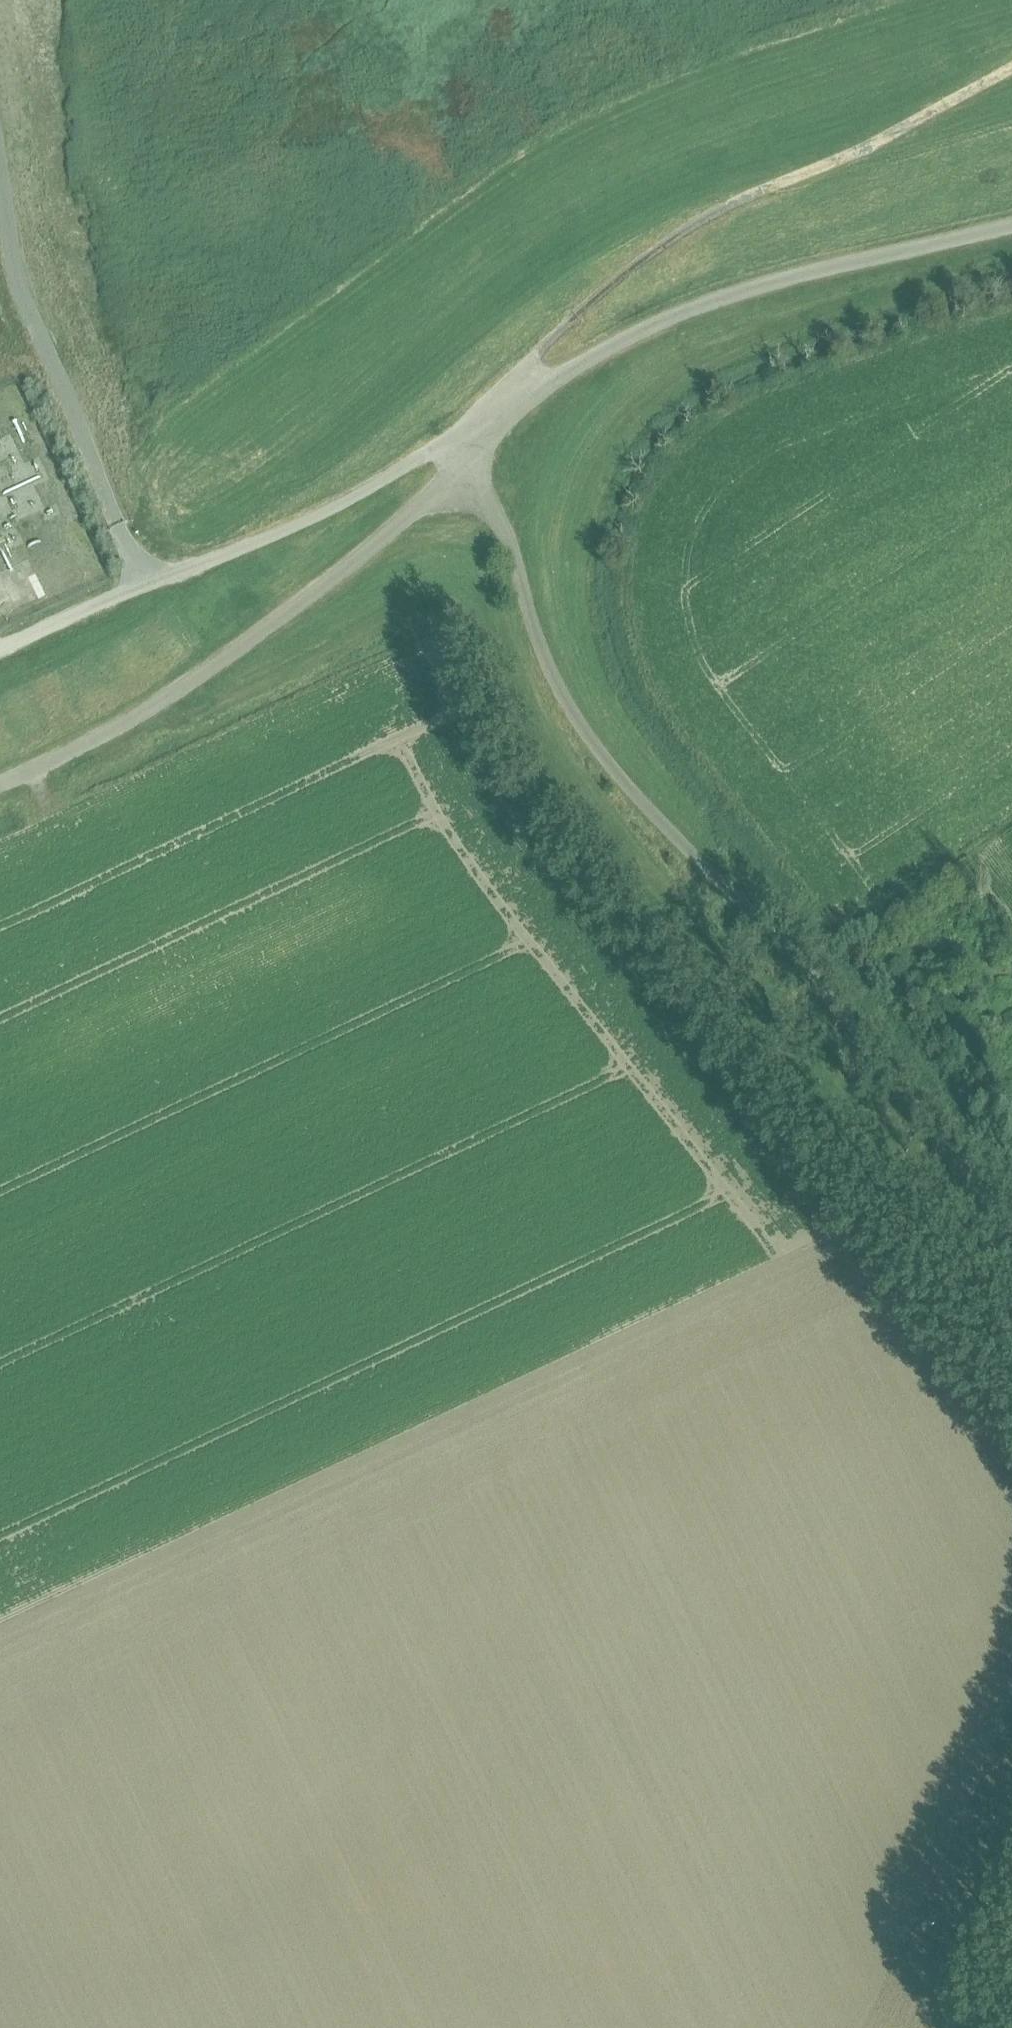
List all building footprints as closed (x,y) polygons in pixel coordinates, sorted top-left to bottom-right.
[(1001,1141),(1011,1158),(1011,1136),(1011,1134),(1001,1141)]
